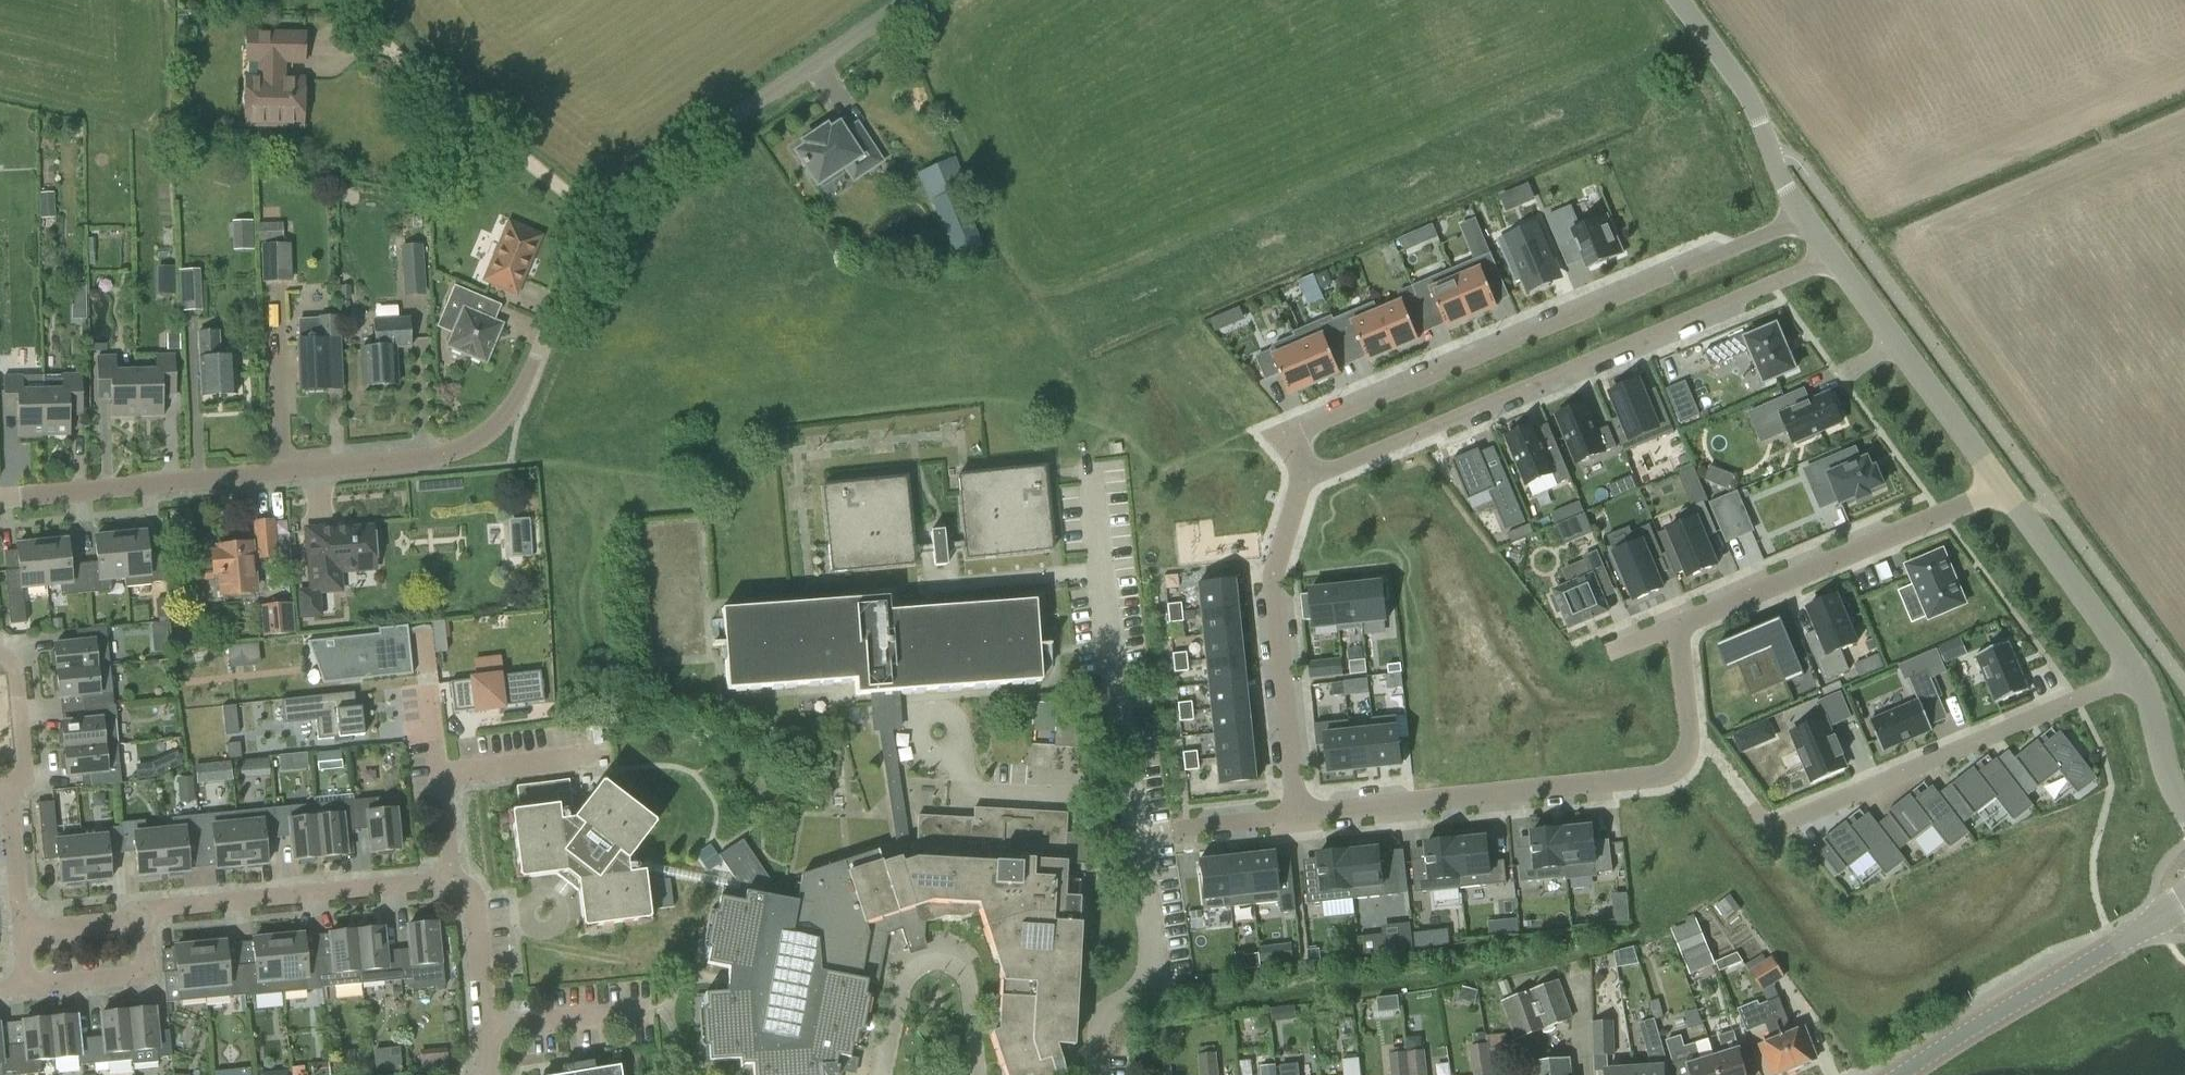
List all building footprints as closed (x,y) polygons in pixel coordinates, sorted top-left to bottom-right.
[(280,80),(280,62),(304,62),(305,35),(247,34),(247,61),(260,61),(260,79),(246,79),(245,126),(303,127),(303,121),(306,119),(307,115),(307,111),(306,108),(303,105),(304,80),(280,80)] [(857,158),(865,171),(879,162),(857,127),(844,135),(838,127),(828,133),(826,129),(804,143),(807,147),(797,154),(803,162),(801,164),(803,168),(806,166),(817,184),(820,182),(823,186),(841,174),(838,170),(857,158)] [(919,174),(930,201),(932,200),(956,258),(981,247),(957,189),(964,186),(953,160),(919,174)] [(1514,209),(1543,200),(1538,184),(1509,193),(1514,209)] [(1565,208),(1546,216),(1559,247),(1575,240),(1588,269),(1623,255),(1606,218),(1589,225),(1588,222),(1573,228),(1565,208)] [(1478,253),(1494,247),(1484,217),(1467,223),(1478,253)] [(283,223),(259,224),(260,243),(284,242),(283,223)] [(1441,224),(1401,239),(1406,252),(1446,237),(1441,224)] [(1527,294),(1551,284),(1543,264),(1554,260),(1540,225),(1504,240),(1511,259),(1506,261),(1515,281),(1520,279),(1527,294)] [(490,282),(516,293),(540,238),(514,226),(508,240),(504,238),(492,267),(496,269),(490,282)] [(234,240),(234,251),(252,250),(251,239),(234,240)] [(290,244),(261,245),(262,283),(291,282),(290,244)] [(400,246),(403,297),(425,296),(422,245),(400,246)] [(1497,307),(1486,282),(1500,276),(1490,253),(1451,269),(1471,317),(1497,307)] [(179,270),(180,312),(201,311),(200,269),(179,270)] [(1471,317),(1451,269),(1425,280),(1446,328),(1471,317)] [(1326,272),(1306,279),(1315,302),(1335,295),(1326,272)] [(455,328),(447,347),(486,364),(502,325),(472,313),(479,296),(454,286),(439,321),(455,328)] [(72,295),(72,308),(86,308),(86,294),(72,295)] [(1412,325),(1426,320),(1416,296),(1402,302),(1401,299),(1377,309),(1375,304),(1373,305),(1393,351),(1418,340),(1412,325)] [(1367,362),(1393,351),(1373,305),(1334,321),(1344,344),(1349,357),(1363,351),(1367,362)] [(340,359),(341,359),(339,316),(319,317),(319,319),(297,320),(300,389),(341,387),(340,359)] [(1330,350),(1344,344),(1334,321),(1333,318),(1293,334),(1297,343),(1314,384),(1339,373),(1330,350)] [(398,385),(396,349),(411,348),(409,319),(374,321),(375,350),(361,350),(362,387),(398,385)] [(1712,367),(1751,351),(1765,383),(1797,370),(1778,325),(1746,338),(1745,335),(1705,351),(1712,367)] [(220,359),(218,333),(199,334),(202,396),(237,394),(234,358),(220,359)] [(1288,395),(1314,384),(1297,343),(1273,353),(1272,350),(1255,357),(1265,380),(1279,374),(1288,395)] [(157,371),(139,372),(140,417),(164,416),(163,372),(176,372),(176,356),(156,357),(157,371)] [(140,417),(139,372),(117,372),(117,357),(97,358),(97,374),(110,373),(111,418),(140,417)] [(44,391),(42,391),(44,436),(71,436),(69,391),(83,391),(83,376),(44,377),(44,391)] [(4,378),(4,393),(17,393),(17,418),(18,437),(44,436),(42,391),(44,391),(44,377),(24,377),(4,378)] [(1607,391),(1618,417),(1611,420),(1621,445),(1657,430),(1660,438),(1674,433),(1660,400),(1651,404),(1640,377),(1607,391)] [(1829,393),(1789,410),(1784,399),(1761,409),(1773,438),(1788,431),(1793,444),(1797,443),(1798,445),(1814,438),(1813,435),(1842,423),(1839,417),(1842,416),(1835,398),(1832,400),(1829,393)] [(1556,416),(1576,464),(1617,447),(1608,427),(1596,432),(1584,404),(1556,416)] [(1527,486),(1552,475),(1555,483),(1569,477),(1556,446),(1545,451),(1534,426),(1506,438),(1527,486)] [(1502,467),(1489,473),(1479,449),(1452,461),(1469,501),(1489,492),(1506,531),(1526,522),(1502,467)] [(1842,504),(1859,497),(1860,501),(1872,496),(1870,493),(1885,486),(1877,469),(1873,471),(1869,460),(1863,462),(1858,451),(1814,470),(1823,490),(1834,485),(1842,504)] [(1738,491),(1745,477),(1721,465),(1714,480),(1738,491)] [(1696,503),(1713,499),(1704,466),(1688,470),(1696,503)] [(984,481),(984,483),(985,482),(987,498),(961,501),(960,499),(958,499),(966,566),(1042,558),(1042,557),(1041,557),(1038,527),(1047,526),(1048,534),(1049,534),(1043,475),(984,481)] [(846,577),(847,579),(914,572),(905,485),(887,487),(887,489),(903,487),(904,496),(875,499),(874,490),(882,489),(882,488),(822,494),(828,553),(830,553),(830,552),(846,550),(849,577),(846,577)] [(1717,566),(1705,539),(1717,533),(1704,502),(1679,513),(1684,524),(1668,530),(1689,578),(1717,566)] [(1727,506),(1713,511),(1726,541),(1740,535),(1727,506)] [(1562,528),(1566,540),(1588,531),(1583,519),(1562,528)] [(279,559),(276,520),(253,522),(255,560),(279,559)] [(530,523),(514,524),(516,553),(532,551),(530,523)] [(1630,546),(1614,553),(1635,601),(1663,589),(1651,561),(1663,556),(1650,525),(1625,535),(1630,546)] [(1512,544),(1533,535),(1529,526),(1509,534),(1512,544)] [(351,527),(307,530),(312,589),(297,590),(300,619),(323,617),(321,592),(341,590),(339,572),(376,569),(372,529),(351,530),(351,527)] [(151,585),(151,584),(165,582),(163,556),(149,558),(146,534),(121,536),(125,577),(124,577),(125,588),(151,585)] [(98,562),(84,564),(87,594),(112,591),(111,579),(124,577),(125,577),(121,536),(96,539),(98,562)] [(943,537),(930,538),(934,573),(947,572),(943,537)] [(68,542),(43,544),(47,585),(60,584),(62,596),(87,594),(84,564),(71,565),(68,542)] [(47,585),(43,544),(17,546),(20,570),(5,571),(11,625),(26,623),(23,587),(47,585)] [(215,573),(221,573),(223,595),(254,592),(253,579),(254,579),(254,571),(253,571),(251,546),(219,549),(220,554),(214,555),(215,573)] [(1583,557),(1591,576),(1554,592),(1555,595),(1551,597),(1558,614),(1563,612),(1570,629),(1609,612),(1597,585),(1610,580),(1597,551),(1583,557)] [(1943,552),(1906,567),(1929,620),(1965,605),(1943,552)] [(1236,574),(1197,578),(1199,606),(1238,602),(1236,574)] [(1358,585),(1363,629),(1364,629),(1363,624),(1387,621),(1384,600),(1388,599),(1387,586),(1383,586),(1383,583),(1358,585)] [(1339,626),(1339,632),(1363,629),(1358,585),(1335,588),(1339,626)] [(1335,588),(1310,590),(1315,629),(1339,626),(1335,588)] [(1825,681),(1849,671),(1841,651),(1857,644),(1836,596),(1808,608),(1818,631),(1805,636),(1825,681)] [(177,616),(176,597),(161,598),(163,618),(177,616)] [(879,735),(880,737),(891,735),(891,734),(897,734),(894,697),(1041,687),(1039,653),(1050,652),(1050,650),(1039,651),(1036,606),(890,616),(889,601),(722,612),(724,647),(713,647),(713,649),(724,649),(727,694),(855,685),(856,699),(871,698),(873,735),(879,735)] [(1238,602),(1199,606),(1202,631),(1241,627),(1238,602)] [(292,603),(261,606),(263,636),(295,634),(292,603)] [(1168,614),(1182,613),(1181,604),(1167,605),(1168,614)] [(1182,613),(1168,614),(1169,623),(1182,622),(1182,613)] [(1781,614),(1715,640),(1727,669),(1742,663),(1743,667),(1759,661),(1769,687),(1784,681),(1785,685),(1806,676),(1781,614)] [(453,650),(452,620),(438,621),(440,651),(453,650)] [(157,622),(158,650),(173,650),(173,622),(157,622)] [(355,637),(345,638),(338,639),(339,649),(334,649),(320,651),(323,679),(322,679),(324,684),(359,680),(359,674),(391,671),(389,656),(410,654),(407,626),(379,629),(379,634),(379,638),(356,640),(355,637)] [(1202,631),(1205,657),(1244,653),(1241,627),(1202,631)] [(54,647),(56,672),(110,667),(106,628),(76,631),(77,644),(54,647)] [(1953,662),(1973,652),(1966,637),(1945,646),(1953,662)] [(1996,704),(2028,691),(2008,642),(1975,656),(1996,704)] [(234,646),(236,665),(266,662),(264,643),(234,646)] [(1172,655),(1173,664),(1187,662),(1186,653),(1172,655)] [(1246,678),(1244,653),(1205,657),(1207,682),(1246,678)] [(1861,660),(1863,674),(1889,669),(1886,656),(1861,660)] [(1358,672),(1375,672),(1375,659),(1357,660),(1358,672)] [(1187,672),(1187,662),(1173,664),(1174,673),(1187,672)] [(1352,674),(1316,680),(1324,730),(1383,721),(1375,672),(1357,675),(1355,663),(1351,664),(1352,674)] [(82,695),(84,709),(114,706),(110,667),(56,672),(59,698),(82,695)] [(1349,667),(1317,669),(1317,676),(1350,674),(1349,667)] [(539,671),(449,682),(453,712),(499,707),(500,711),(524,708),(524,703),(543,701),(539,671)] [(1882,754),(1932,733),(1922,709),(1940,702),(1928,672),(1909,680),(1918,701),(1868,722),(1882,754)] [(1207,682),(1210,707),(1249,703),(1246,678),(1207,682)] [(1792,734),(1812,782),(1846,768),(1842,757),(1844,756),(1836,737),(1834,738),(1830,727),(1852,718),(1841,693),(1817,703),(1825,720),(1792,734)] [(346,694),(281,701),(284,724),(316,721),(318,740),(333,739),(334,744),(352,742),(351,737),(364,736),(361,708),(353,709),(348,709),(346,694)] [(1177,704),(1178,713),(1192,712),(1191,703),(1177,704)] [(1249,703),(1210,707),(1212,733),(1251,729),(1249,703)] [(228,732),(245,731),(243,704),(226,705),(228,732)] [(61,725),(64,750),(105,746),(118,744),(115,720),(111,720),(110,707),(114,706),(84,709),(85,722),(61,725)] [(1192,712),(1178,713),(1179,722),(1192,721),(1192,712)] [(1402,766),(1398,727),(1373,730),(1377,768),(1402,766)] [(1061,743),(1082,744),(1082,728),(1061,728),(1061,743)] [(1254,754),(1251,729),(1212,733),(1215,758),(1254,754)] [(1354,771),(1377,768),(1373,730),(1350,732),(1354,771)] [(1354,771),(1350,732),(1325,735),(1330,773),(1354,771)] [(1205,734),(1186,735),(1187,750),(1205,749),(1205,734)] [(2079,795),(2098,780),(2061,734),(2044,748),(2039,742),(2016,761),(2039,789),(2060,772),(2079,795)] [(928,946),(925,940),(927,923),(945,917),(961,917),(981,911),(1003,979),(1000,1031),(994,1033),(1007,1074),(1063,1074),(1054,1046),(1070,1047),(1077,925),(1079,881),(1063,881),(1066,814),(974,809),(973,820),(918,817),(916,855),(911,858),(891,735),(880,737),(899,865),(882,868),(877,852),(801,877),(807,880),(792,941),(814,946),(817,980),(865,991),(866,984),(877,986),(877,984),(867,982),(875,942),(903,932),(910,952),(928,946)] [(239,742),(227,744),(228,759),(241,758),(239,742)] [(105,746),(64,750),(66,775),(90,773),(91,787),(121,784),(119,759),(106,760),(105,746)] [(346,750),(321,751),(321,764),(346,763),(346,750)] [(311,751),(284,754),(286,771),(313,768),(311,751)] [(1183,753),(1184,762),(1197,761),(1196,752),(1183,753)] [(1254,754),(1215,758),(1218,785),(1257,781),(1254,754)] [(243,759),(243,775),(276,774),(276,758),(243,759)] [(170,760),(144,762),(145,776),(171,774),(170,760)] [(2015,823),(2035,807),(1997,760),(1978,775),(1974,770),(1951,788),(1975,817),(1997,800),(2015,823)] [(1198,770),(1197,761),(1184,762),(1185,771),(1198,770)] [(197,776),(184,777),(185,793),(198,792),(197,776)] [(649,872),(723,887),(724,881),(648,866),(641,866),(634,861),(632,855),(650,832),(639,824),(645,817),(612,792),(607,799),(596,791),(579,813),(573,814),(570,795),(569,780),(516,787),(521,825),(512,826),(518,866),(526,865),(528,878),(556,875),(578,892),(582,920),(595,918),(596,927),(637,921),(636,913),(649,911),(644,873),(649,872)] [(1951,850),(1970,834),(1934,788),(1916,803),(1912,797),(1889,815),(1911,843),(1932,826),(1951,850)] [(85,881),(81,840),(57,842),(55,814),(64,813),(63,796),(53,797),(53,802),(38,803),(43,861),(58,860),(60,883),(66,883),(66,887),(82,885),(81,881),(85,881)] [(372,853),(378,853),(378,857),(393,855),(393,851),(398,851),(394,810),(380,811),(378,799),(353,801),(356,831),(370,830),(372,853)] [(356,831),(353,801),(314,805),(316,817),(320,858),(325,858),(325,861),(339,860),(339,856),(345,856),(343,832),(356,831)] [(316,817),(314,805),(275,809),(278,838),(292,837),(294,861),(300,860),(300,864),(315,862),(315,859),(320,858),(316,817)] [(278,838),(275,809),(250,811),(251,824),(237,825),(241,866),(247,865),(247,869),(262,868),(262,864),(267,863),(265,840),(278,838)] [(237,871),(237,866),(241,866),(237,825),(224,826),(222,814),(197,816),(200,846),(214,845),(216,868),(222,868),(223,872),(237,871)] [(1825,859),(1839,876),(1868,853),(1887,877),(1906,862),(1869,815),(1851,829),(1847,824),(1824,842),(1833,853),(1825,859)] [(200,846),(197,816),(172,819),(173,831),(159,832),(163,873),(170,873),(170,876),(183,875),(183,871),(189,871),(187,847),(200,846)] [(159,878),(159,874),(163,873),(159,832),(146,834),(144,821),(119,824),(119,827),(122,853),(136,852),(138,876),(144,875),(144,879),(159,878)] [(1582,828),(1581,821),(1561,824),(1566,867),(1596,864),(1592,827),(1582,828)] [(1537,870),(1566,867),(1561,824),(1541,826),(1541,832),(1531,833),(1533,849),(1518,850),(1521,878),(1538,877),(1537,870)] [(106,883),(106,879),(111,878),(108,855),(122,853),(119,827),(106,829),(106,838),(81,840),(85,881),(91,880),(92,884),(106,883)] [(1457,835),(1462,889),(1507,884),(1503,852),(1490,853),(1488,839),(1478,840),(1477,833),(1457,835)] [(1462,889),(1457,835),(1436,838),(1437,844),(1426,845),(1428,860),(1414,861),(1418,894),(1462,889)] [(729,969),(727,993),(705,994),(709,1062),(740,1060),(740,1066),(753,1065),(753,1074),(841,1074),(842,1069),(854,1071),(854,1070),(851,1069),(853,1061),(857,1062),(857,1060),(849,1059),(851,1048),(854,1049),(865,991),(817,980),(814,946),(792,941),(807,880),(801,877),(796,903),(772,899),(774,888),(742,841),(718,857),(735,883),(724,881),(723,887),(721,898),(720,898),(707,964),(729,969)] [(1349,846),(1354,900),(1399,895),(1395,863),(1382,864),(1380,849),(1370,850),(1369,844),(1349,846)] [(1329,855),(1318,856),(1320,871),(1306,872),(1309,904),(1354,900),(1349,846),(1328,848),(1329,855)] [(1250,856),(1255,905),(1282,903),(1277,854),(1250,856)] [(1224,859),(1230,908),(1231,908),(1230,898),(1253,895),(1254,905),(1255,905),(1250,856),(1224,859)] [(1203,911),(1230,908),(1224,859),(1198,862),(1203,911)] [(1623,918),(1635,918),(1634,892),(1622,893),(1623,918)] [(1726,898),(1715,907),(1723,917),(1733,908),(1726,898)] [(1686,924),(1671,930),(1690,975),(1715,964),(1694,915),(1684,919),(1686,924)] [(411,950),(398,951),(401,981),(411,980),(412,990),(441,987),(435,924),(409,926),(411,950)] [(382,929),(356,931),(361,985),(401,981),(398,951),(384,952),(382,929)] [(333,957),(320,959),(323,989),(361,985),(356,931),(331,934),(333,957)] [(1359,943),(1360,956),(1413,951),(1411,935),(1385,937),(1385,941),(1359,943)] [(304,937),(278,939),(283,993),(323,989),(320,959),(306,960),(304,937)] [(255,965),(242,966),(244,996),(283,993),(278,939),(253,942),(255,965)] [(226,944),(200,947),(205,1000),(244,996),(242,966),(228,968),(226,944)] [(1291,944),(1276,946),(1277,960),(1293,958),(1291,944)] [(205,1000),(200,947),(175,949),(177,973),(163,974),(166,1004),(192,1002),(205,1000)] [(1724,968),(1749,962),(1746,952),(1722,958),(1724,968)] [(1749,972),(1762,992),(1784,978),(1771,958),(1749,972)] [(1504,1004),(1518,1041),(1572,1021),(1558,984),(1504,1004)] [(1804,1069),(1804,1065),(1816,1060),(1804,1029),(1793,1034),(1779,998),(1769,1002),(1796,1072),(1804,1069)] [(1769,1002),(1759,1006),(1757,1001),(1737,1009),(1747,1033),(1765,1026),(1772,1042),(1762,1046),(1773,1074),(1778,1074),(1785,1072),(1788,1074),(1789,1074),(1796,1072),(1769,1002)] [(153,1009),(127,1011),(132,1061),(133,1066),(157,1064),(157,1059),(172,1057),(169,1031),(155,1032),(153,1009)] [(104,1037),(90,1039),(93,1065),(132,1061),(127,1011),(102,1014),(104,1037)] [(75,1016),(49,1019),(53,1060),(78,1057),(79,1066),(93,1065),(90,1039),(77,1040),(75,1016)] [(13,1046),(15,1074),(26,1074),(40,1074),(39,1061),(53,1060),(49,1019),(24,1021),(26,1045),(13,1046)] [(1639,1024),(1651,1068),(1668,1066),(1654,1019),(1639,1024)] [(1593,1022),(1595,1071),(1608,1071),(1608,1056),(1615,1055),(1613,1021),(1593,1022)] [(1715,1059),(1719,1074),(1748,1074),(1741,1051),(1740,1052),(1734,1032),(1718,1037),(1724,1056),(1715,1059)] [(1505,1035),(1489,1037),(1495,1074),(1511,1074),(1505,1035)] [(1715,1059),(1714,1059),(1708,1040),(1684,1047),(1681,1036),(1666,1041),(1676,1074),(1719,1074),(1715,1059)] [(1469,1047),(1474,1074),(1492,1074),(1487,1044),(1469,1047)] [(1,1074),(15,1072),(15,1074),(13,1046),(0,1047),(0,1065),(1,1074)] [(378,1067),(407,1066),(405,1046),(377,1048),(378,1067)] [(1215,1054),(1214,1046),(1199,1048),(1200,1055),(1198,1055),(1201,1074),(1219,1074),(1216,1053),(1215,1054)] [(1404,1053),(1406,1074),(1428,1074),(1425,1051),(1404,1053)] [(1404,1053),(1389,1055),(1391,1074),(1406,1074),(1404,1053)] [(1359,1058),(1342,1060),(1344,1074),(1361,1074),(1359,1058)] [(590,1059),(562,1064),(563,1073),(549,1074),(616,1074),(615,1064),(592,1068),(590,1059)] [(1570,1060),(1531,1064),(1532,1074),(1571,1074),(1570,1060)] [(1262,1074),(1277,1074),(1276,1065),(1261,1067),(1262,1074)]
